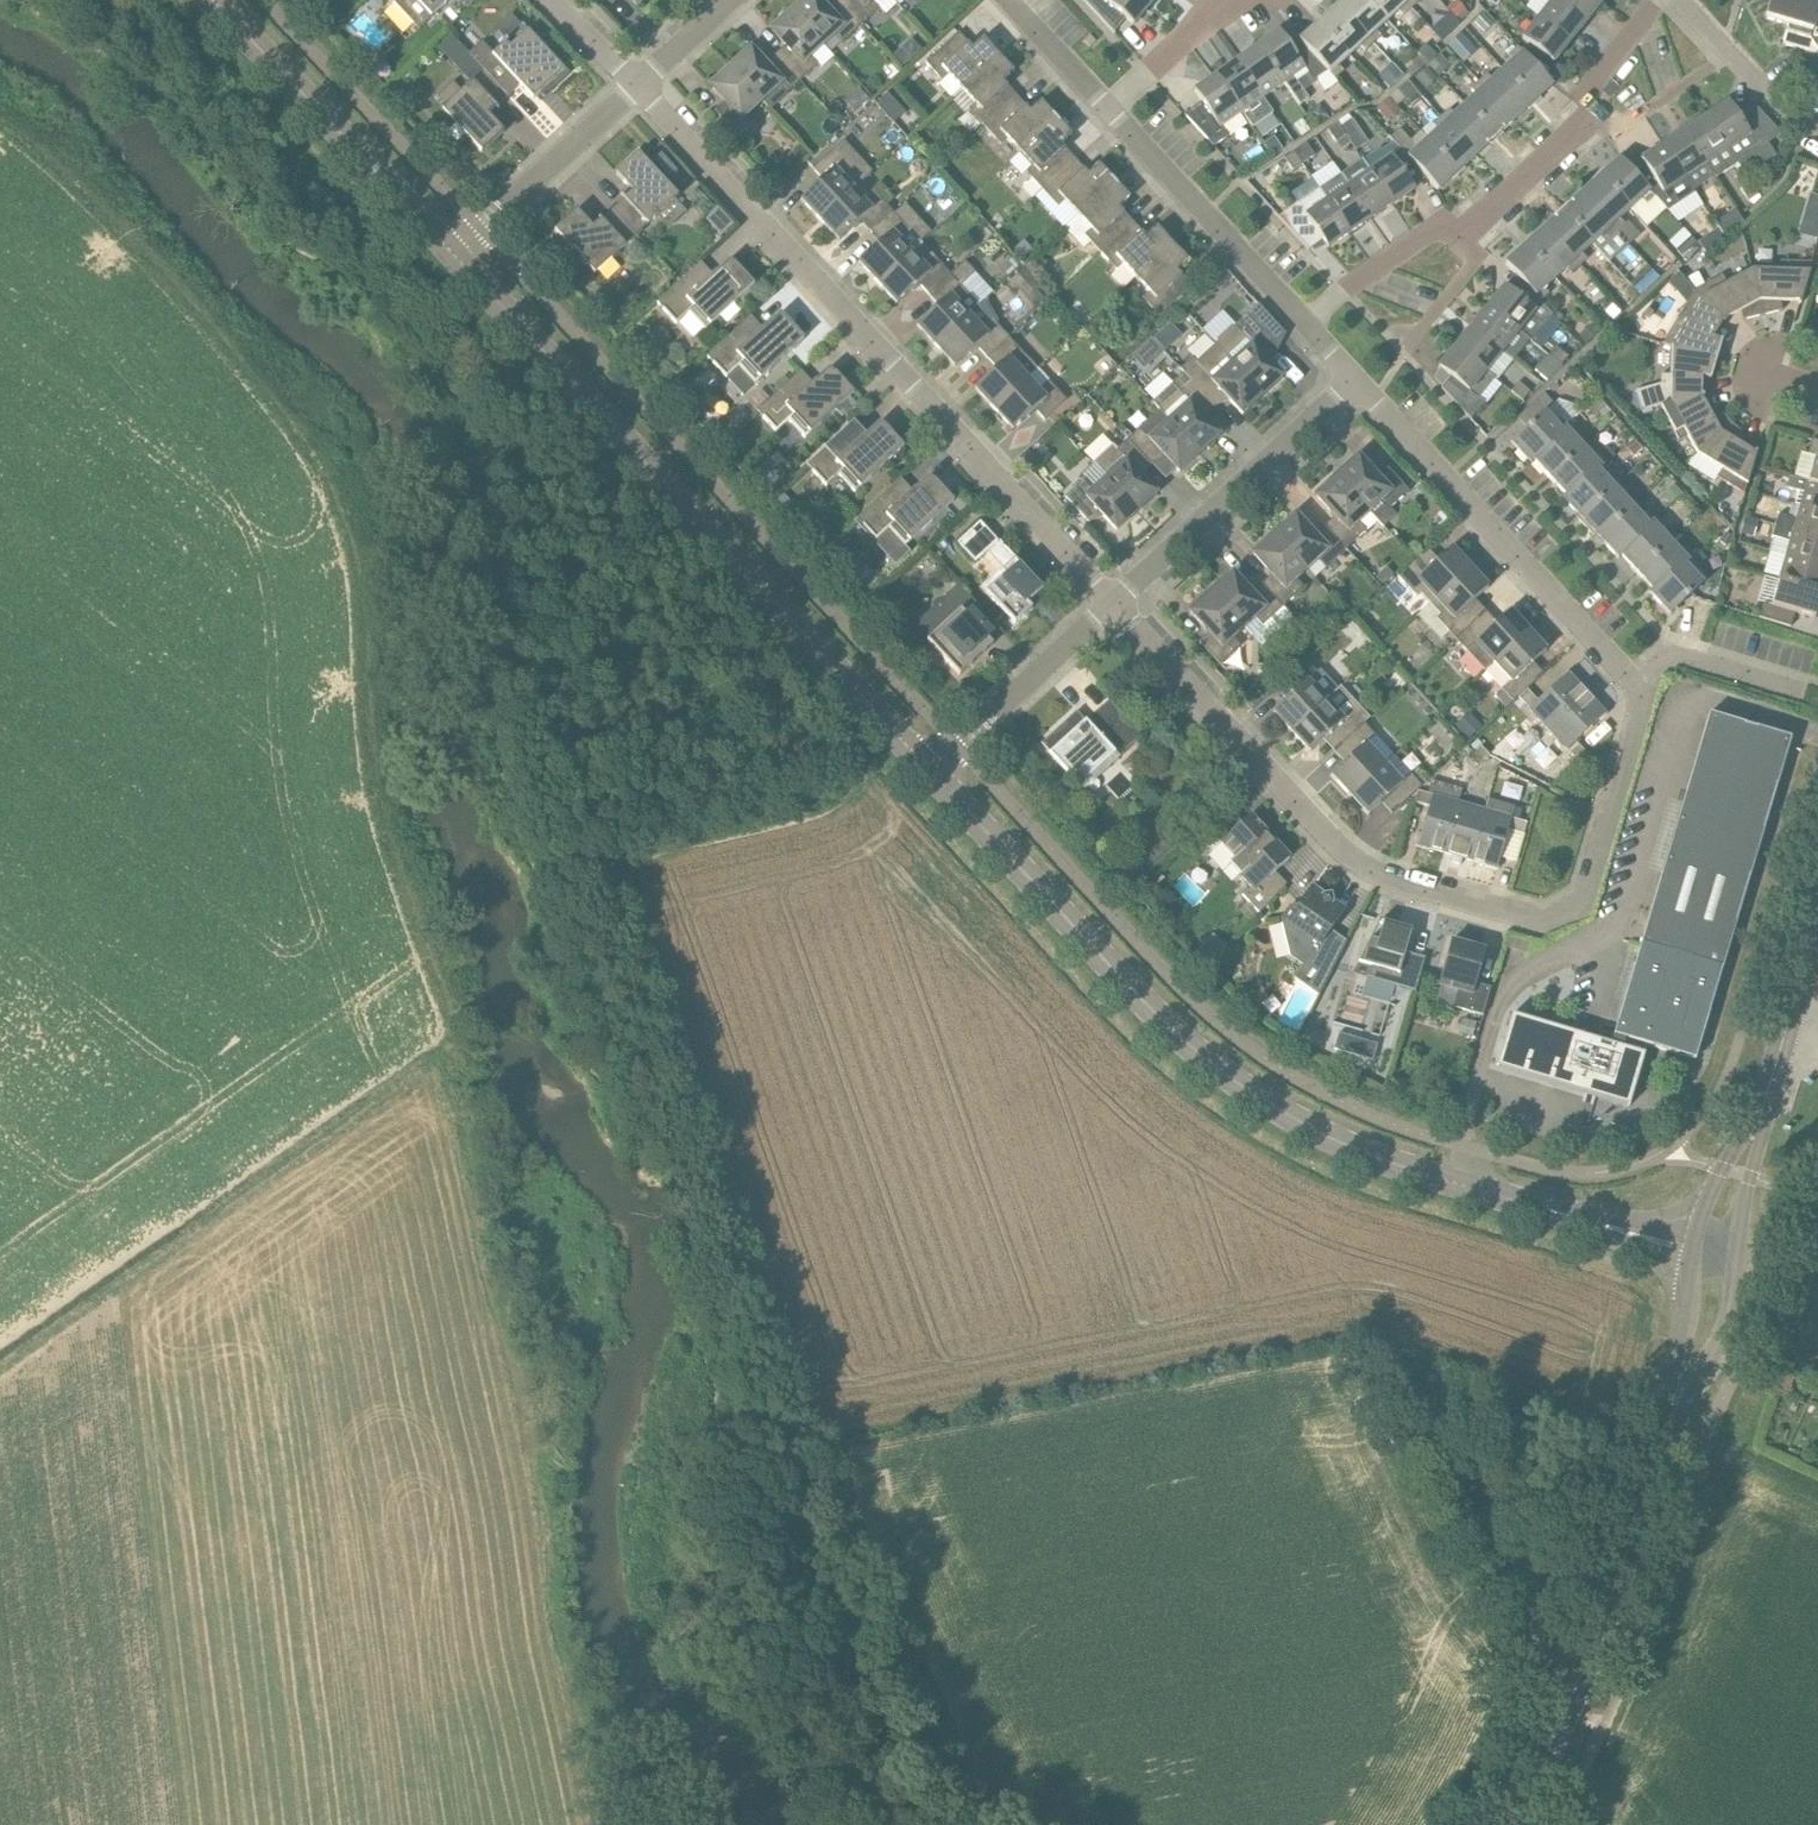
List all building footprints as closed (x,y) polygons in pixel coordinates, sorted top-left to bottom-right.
[(394,10),(405,0),(385,0),(394,10)] [(431,17),(450,0),(416,0),(431,17)] [(818,0),(805,0),(792,12),(822,45),(834,34),(842,42),(861,25),(841,4),(831,13),(818,0)] [(879,8),(872,0),(845,0),(841,4),(861,25),(879,8)] [(1150,5),(1145,0),(1104,0),(1134,25),(1150,5)] [(1382,36),(1377,31),(1388,21),(1368,0),(1344,0),(1338,6),(1374,44),(1382,36)] [(1412,9),(1403,0),(1368,0),(1388,21),(1398,11),(1404,17),(1412,9)] [(1420,2),(1418,0),(1403,0),(1412,9),(1420,2)] [(1586,22),(1559,0),(1553,0),(1539,18),(1570,42),(1586,22)] [(1602,1),(1600,0),(1559,0),(1586,22),(1602,1)] [(1767,18),(1789,25),(1784,43),(1815,52),(1817,42),(1817,0),(1772,0),(1767,18)] [(1366,51),(1374,44),(1338,6),(1319,23),(1350,56),(1361,46),(1366,51)] [(800,81),(819,64),(811,55),(822,45),(792,12),(772,30),(791,50),(780,60),(800,81)] [(1487,34),(1496,27),(1486,17),(1478,24),(1487,34)] [(1553,63),(1570,42),(1539,18),(1523,39),(1553,63)] [(1335,80),(1344,71),(1339,66),(1350,56),(1319,23),(1300,41),(1331,75),(1335,80)] [(568,74),(523,25),(492,53),(482,41),(469,54),(473,59),(484,71),(508,97),(520,85),(533,99),(554,80),(557,84),(568,74)] [(1291,47),(1280,31),(1258,46),(1284,83),(1300,105),(1309,99),(1294,76),(1306,68),(1318,85),(1331,75),(1300,41),(1291,47)] [(973,48),(959,33),(926,63),(943,82),(949,76),(962,90),(998,56),(983,39),(973,48)] [(1464,66),(1477,55),(1462,37),(1450,48),(1464,66)] [(904,71),(924,54),(911,40),(892,57),(904,71)] [(1263,98),(1284,83),(1258,46),(1237,61),(1263,98)] [(1533,103),(1553,85),(1517,47),(1509,55),(1501,67),(1533,103)] [(461,70),(473,59),(469,54),(463,48),(451,59),(461,70)] [(770,70),(751,49),(731,68),(762,101),(773,90),(781,98),(800,81),(780,60),(770,70)] [(985,127),(1018,97),(1004,82),(1014,72),(998,56),(962,90),(975,103),(969,109),(985,127)] [(1441,77),(1450,69),(1440,60),(1432,67),(1441,77)] [(1242,113),(1263,98),(1237,61),(1216,76),(1242,113)] [(1391,90),(1403,79),(1392,66),(1380,77),(1391,90)] [(1533,103),(1501,67),(1492,80),(1487,75),(1479,82),(1515,121),(1533,103)] [(739,137),(758,120),(750,111),(762,101),(731,68),(711,86),(730,106),(719,116),(739,137)] [(482,153),(505,132),(489,115),(508,97),(484,71),(442,110),(482,153)] [(1216,149),(1229,140),(1220,128),(1242,113),(1216,76),(1195,91),(1204,105),(1186,117),(1216,149)] [(1495,138),(1515,121),(1479,82),(1471,89),(1476,95),(1465,105),(1495,138)] [(1406,101),(1415,92),(1408,84),(1398,93),(1406,101)] [(1031,111),(1018,97),(985,127),(1001,145),(1007,139),(1020,153),(1056,119),(1041,102),(1031,111)] [(1781,133),(1750,98),(1734,109),(1729,102),(1707,117),(1728,150),(1742,140),(1760,166),(1776,155),(1767,142),(1781,133)] [(1495,138),(1465,105),(1454,115),(1449,109),(1441,117),(1477,155),(1495,138)] [(1349,137),(1360,130),(1351,116),(1340,124),(1349,137)] [(1458,173),(1477,155),(1441,117),(1433,124),(1438,130),(1427,140),(1458,173)] [(1707,164),(1728,150),(1707,117),(1685,131),(1707,164)] [(1043,190),(1075,159),(1062,145),(1072,135),(1056,119),(1020,153),(1033,166),(1027,172),(1043,190)] [(1336,143),(1346,136),(1337,123),(1328,130),(1336,143)] [(1712,173),(1707,164),(1685,131),(1663,145),(1685,178),(1691,187),(1712,173)] [(1458,173),(1427,140),(1416,150),(1411,144),(1403,152),(1438,191),(1458,173)] [(1273,159),(1282,153),(1275,141),(1265,146),(1273,159)] [(820,220),(866,182),(873,176),(842,142),(813,169),(823,180),(801,200),(820,220)] [(1303,165),(1315,156),(1306,144),(1294,152),(1303,165)] [(1662,192),(1685,178),(1663,145),(1641,160),(1662,192)] [(1293,171),(1303,165),(1294,152),(1284,159),(1293,171)] [(637,235),(679,196),(639,153),(616,173),(633,191),(613,209),(637,235)] [(1393,204),(1415,189),(1392,157),(1371,172),(1393,204)] [(1647,205),(1655,197),(1627,166),(1620,158),(1601,176),(1631,209),(1642,199),(1647,205)] [(1089,174),(1075,159),(1043,190),(1059,207),(1065,201),(1078,215),(1114,182),(1099,165),(1089,174)] [(1371,219),(1393,204),(1371,172),(1349,186),(1371,219)] [(1617,232),(1625,225),(1620,219),(1631,209),(1601,176),(1582,193),(1617,232)] [(871,232),(893,212),(866,182),(820,220),(839,241),(861,221),(871,232)] [(1101,253),(1134,223),(1120,208),(1130,198),(1114,182),(1078,215),(1091,229),(1085,235),(1101,253)] [(1749,202),(1759,195),(1750,183),(1741,189),(1749,202)] [(1350,233),(1371,219),(1349,186),(1328,201),(1350,233)] [(1350,233),(1328,201),(1321,191),(1300,206),(1298,204),(1279,218),(1309,250),(1322,240),(1328,248),(1350,233)] [(1609,239),(1617,232),(1582,193),(1563,211),(1593,244),(1604,234),(1609,239)] [(1814,193),(1809,212),(1817,214),(1817,194),(1814,193)] [(721,207),(708,219),(723,235),(736,224),(721,207)] [(637,235),(613,209),(593,227),(577,210),(555,230),(595,274),(637,235)] [(1579,267),(1587,259),(1582,254),(1593,244),(1563,211),(1544,228),(1579,267)] [(878,283),(922,243),(893,212),(871,232),(881,243),(859,263),(878,283)] [(1724,235),(1736,227),(1728,214),(1716,221),(1724,235)] [(1147,237),(1134,223),(1101,253),(1117,270),(1123,264),(1136,278),(1173,245),(1157,228),(1147,237)] [(1571,274),(1579,267),(1544,228),(1525,246),(1555,278),(1566,268),(1571,274)] [(1686,261),(1701,247),(1691,236),(1676,250),(1686,261)] [(929,295),(951,274),(922,243),(878,283),(897,304),(919,284),(929,295)] [(1160,317),(1192,286),(1177,271),(1188,261),(1173,245),(1136,278),(1149,292),(1143,298),(1160,317)] [(1541,302),(1549,294),(1544,288),(1555,278),(1525,246),(1505,263),(1523,283),(1541,302)] [(1042,280),(1052,272),(1041,260),(1032,268),(1042,280)] [(936,346),(980,306),(961,286),(976,272),(965,261),(951,274),(929,295),(939,306),(917,326),(936,346)] [(1810,272),(1813,262),(1813,261),(1780,261),(1780,270),(1752,270),(1763,315),(1782,311),(1780,302),(1798,302),(1798,304),(1799,304),(1794,323),(1795,323),(1800,304),(1800,305),(1810,272)] [(713,275),(701,263),(658,303),(677,324),(689,313),(706,330),(754,285),(735,264),(720,278),(715,272),(713,275)] [(1646,288),(1658,277),(1651,269),(1639,280),(1646,288)] [(1763,315),(1752,270),(1727,284),(1722,275),(1695,291),(1725,322),(1726,321),(1725,320),(1741,311),(1743,320),(1763,315)] [(964,286),(983,303),(995,290),(976,273),(964,286)] [(1677,296),(1687,288),(1675,273),(1665,282),(1677,296)] [(1541,302),(1523,283),(1513,292),(1505,286),(1489,307),(1519,331),(1529,339),(1551,313),(1541,302)] [(1725,322),(1695,291),(1662,344),(1668,345),(1716,360),(1722,341),(1713,338),(1723,322),(1724,323),(1725,322)] [(987,358),(1009,337),(1000,328),(985,302),(980,306),(936,346),(955,367),(977,347),(987,358)] [(1613,304),(1605,312),(1613,320),(1622,312),(1613,304)] [(1259,305),(1216,345),(1263,396),(1284,377),(1264,355),(1286,334),(1259,305)] [(1503,351),(1519,331),(1489,307),(1472,327),(1503,351)] [(763,329),(751,317),(708,357),(727,378),(739,367),(756,384),(804,339),(785,318),(770,332),(765,327),(763,329)] [(1585,342),(1597,332),(1589,322),(1577,333),(1585,342)] [(1486,371),(1503,351),(1472,327),(1456,347),(1486,371)] [(994,409),(1028,378),(1038,369),(1009,337),(987,358),(997,369),(975,389),(994,409)] [(1263,396),(1216,345),(1184,373),(1212,403),(1223,393),(1243,415),(1263,396)] [(1711,380),(1716,361),(1668,345),(1667,374),(1659,373),(1660,380),(1633,386),(1640,409),(1656,402),(1659,407),(1661,407),(1702,397),(1700,376),(1711,380)] [(1471,420),(1486,402),(1478,395),(1493,377),(1486,371),(1456,347),(1439,368),(1451,377),(1442,388),(1471,420)] [(1550,356),(1561,366),(1569,357),(1557,347),(1550,356)] [(1563,367),(1561,366),(1550,356),(1548,355),(1535,370),(1547,381),(1563,367)] [(813,383),(801,371),(758,411),(777,432),(789,421),(806,438),(854,393),(835,372),(820,386),(815,381),(813,383)] [(1212,403),(1184,373),(1153,403),(1159,411),(1200,454),(1221,435),(1201,413),(1211,404),(1215,407),(1215,406),(1212,403)] [(1039,390),(1028,378),(994,409),(1013,430),(1035,410),(1045,421),(1067,400),(1049,381),(1039,390)] [(1523,401),(1530,392),(1518,383),(1511,392),(1523,401)] [(1711,414),(1702,398),(1704,398),(1703,396),(1702,397),(1661,407),(1676,434),(1684,430),(1698,455),(1732,423),(1717,408),(1711,414)] [(1200,454),(1159,411),(1128,439),(1149,461),(1148,462),(1152,465),(1152,464),(1149,461),(1160,451),(1180,473),(1200,454)] [(1555,424),(1545,413),(1512,443),(1529,461),(1567,426),(1561,419),(1555,424)] [(1550,478),(1584,448),(1574,437),(1579,432),(1571,422),(1567,426),(1529,461),(1531,464),(1534,461),(1550,478)] [(1754,453),(1739,443),(1745,437),(1732,423),(1698,455),(1722,469),(1717,478),(1744,494),(1747,485),(1757,452),(1756,452),(1762,433),(1761,433),(1756,451),(1755,451),(1754,453)] [(862,437),(851,425),(808,466),(827,486),(839,475),(856,493),(904,447),(885,426),(870,440),(865,435),(862,437)] [(1149,461),(1128,439),(1117,449),(1113,445),(1093,464),(1106,478),(1137,512),(1158,493),(1138,471),(1148,462),(1149,461)] [(1633,455),(1641,447),(1633,439),(1625,446),(1633,455)] [(1812,440),(1808,454),(1815,456),(1808,482),(1817,485),(1817,441),(1812,440)] [(1594,458),(1584,448),(1550,478),(1567,496),(1563,499),(1566,501),(1604,466),(1608,463),(1599,453),(1594,458)] [(1379,479),(1359,457),(1338,477),(1370,511),(1380,501),(1389,510),(1409,491),(1388,468),(1386,469),(1387,470),(1379,479)] [(1581,518),(1614,488),(1605,478),(1611,473),(1604,466),(1566,501),(1581,518)] [(1808,482),(1790,476),(1786,488),(1805,493),(1801,506),(1817,511),(1817,485),(1808,482)] [(1347,549),(1367,530),(1359,521),(1370,511),(1338,477),(1317,496),(1337,518),(1326,527),(1347,549)] [(1137,512),(1106,478),(1094,489),(1085,479),(1065,497),(1085,519),(1097,509),(1117,531),(1137,512)] [(912,491),(901,479),(857,519),(877,540),(889,529),(905,547),(954,501),(934,480),(920,494),(915,489),(912,491)] [(1599,538),(1632,508),(1622,497),(1628,492),(1619,482),(1614,488),(1581,518),(1599,538)] [(1668,502),(1681,492),(1674,483),(1661,493),(1668,502)] [(1801,506),(1797,520),(1779,514),(1775,526),(1817,538),(1817,511),(1801,506)] [(1642,518),(1632,508),(1599,538),(1616,556),(1654,520),(1648,513),(1642,518)] [(1316,537),(1296,515),(1275,535),(1307,569),(1318,559),(1326,568),(1347,549),(1326,527),(1316,537)] [(1638,572),(1671,542),(1661,531),(1666,526),(1658,517),(1654,520),(1616,556),(1618,558),(1622,555),(1638,572)] [(1043,590),(980,522),(957,543),(975,563),(989,551),(1005,568),(1001,571),(1005,575),(990,589),(999,599),(995,602),(1015,624),(1032,609),(1028,604),(1043,590)] [(1775,526),(1772,537),(1790,542),(1786,556),(1817,565),(1817,538),(1775,526)] [(1284,607),(1304,588),(1296,579),(1307,569),(1275,535),(1254,554),(1274,576),(1263,585),(1284,607)] [(1681,553),(1671,542),(1638,572),(1654,590),(1651,593),(1653,596),(1691,560),(1695,557),(1686,548),(1681,553)] [(1432,566),(1423,555),(1429,549),(1427,547),(1397,575),(1409,588),(1418,580),(1436,599),(1470,568),(1452,548),(1432,566)] [(1786,556),(1779,580),(1817,592),(1817,565),(1786,556)] [(1670,614),(1702,584),(1692,572),(1698,567),(1691,560),(1653,596),(1670,614)] [(1479,616),(1469,606),(1489,588),(1470,568),(1436,599),(1454,619),(1445,627),(1456,639),(1486,611),(1485,610),(1479,616)] [(1253,595),(1233,574),(1212,593),(1244,627),(1254,617),(1263,626),(1284,607),(1263,585),(1253,595)] [(1817,608),(1817,592),(1779,580),(1772,606),(1764,603),(1760,618),(1791,627),(1795,613),(1815,619),(1817,608)] [(960,676),(993,645),(977,628),(989,617),(959,584),(934,607),(948,622),(928,641),(960,676)] [(1241,646),(1233,637),(1244,627),(1212,593),(1191,612),(1211,634),(1202,642),(1201,641),(1199,642),(1221,665),(1241,646)] [(1528,631),(1510,611),(1490,629),(1481,618),(1487,612),(1486,611),(1456,639),(1485,671),(1494,662),(1528,631)] [(1537,679),(1527,668),(1547,651),(1528,631),(1494,662),(1512,682),(1503,690),(1514,702),(1519,698),(1544,674),(1543,673),(1537,679)] [(1335,692),(1318,674),(1306,661),(1276,689),(1278,690),(1284,685),(1293,694),(1274,712),(1292,732),(1335,692)] [(1548,730),(1587,694),(1568,674),(1538,701),(1528,690),(1545,675),(1544,674),(1519,698),(1548,730)] [(1364,723),(1369,719),(1340,687),(1335,692),(1292,732),(1311,752),(1330,735),(1340,745),(1333,751),(1334,752),(1364,723)] [(1578,761),(1586,753),(1576,742),(1606,714),(1587,694),(1548,730),(1578,761)] [(1142,736),(1109,701),(1087,722),(1077,711),(1042,744),(1081,786),(1114,755),(1118,758),(1142,736)] [(1695,1060),(1723,969),(1791,738),(1710,714),(1614,1034),(1599,1030),(1599,1031),(1603,1032),(1600,1041),(1512,1015),(1504,1043),(1498,1064),(1510,1067),(1510,1069),(1586,1092),(1588,1084),(1599,1087),(1598,1088),(1600,1089),(1600,1088),(1629,1105),(1647,1045),(1695,1060)] [(1384,763),(1366,744),(1375,735),(1364,723),(1334,752),(1335,753),(1341,747),(1351,757),(1332,775),(1350,795),(1384,763)] [(1477,766),(1490,755),(1481,747),(1470,757),(1477,766)] [(1403,783),(1384,763),(1350,795),(1368,815),(1388,797),(1398,808),(1391,814),(1393,816),(1417,793),(1418,791),(1419,791),(1423,787),(1412,775),(1403,783)] [(1460,803),(1419,791),(1418,791),(1417,793),(1414,803),(1429,807),(1418,846),(1445,854),(1460,803)] [(1470,861),(1485,810),(1460,803),(1445,854),(1453,856),(1451,863),(1460,865),(1462,859),(1470,861)] [(1524,834),(1527,823),(1485,810),(1470,861),(1497,869),(1508,830),(1524,834)] [(1260,914),(1285,887),(1275,876),(1290,859),(1251,816),(1243,823),(1227,824),(1225,839),(1222,842),(1237,859),(1231,864),(1241,874),(1241,875),(1252,887),(1243,895),(1260,914)] [(1130,887),(1169,851),(1158,840),(1119,875),(1130,887)] [(1322,895),(1312,887),(1298,906),(1293,907),(1283,921),(1284,926),(1299,936),(1294,944),(1295,950),(1305,957),(1291,977),(1317,995),(1330,974),(1347,942),(1331,930),(1345,911),(1334,903),(1332,893),(1322,895)] [(1416,992),(1425,959),(1406,953),(1412,930),(1380,921),(1359,963),(1370,966),(1367,978),(1416,992)] [(1483,1016),(1491,988),(1476,984),(1485,951),(1451,941),(1439,985),(1458,990),(1453,1007),(1483,1016)] [(1334,1049),(1373,1060),(1377,1045),(1338,1034),(1334,1049)]
